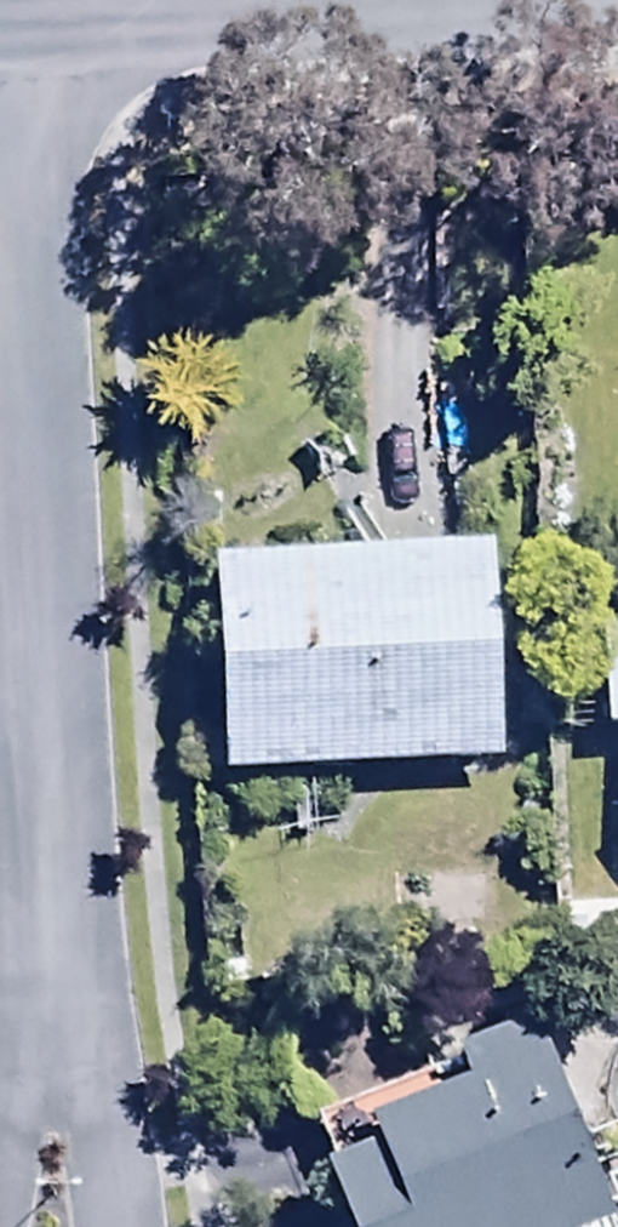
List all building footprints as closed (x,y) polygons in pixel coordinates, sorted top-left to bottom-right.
[(501,567),(221,580),(231,795),(511,782),(501,567)] [(607,647),(611,750),(617,749),(617,647),(607,647)] [(546,1042),(314,1138),(348,1226),(617,1226),(617,1223),(546,1042)]
